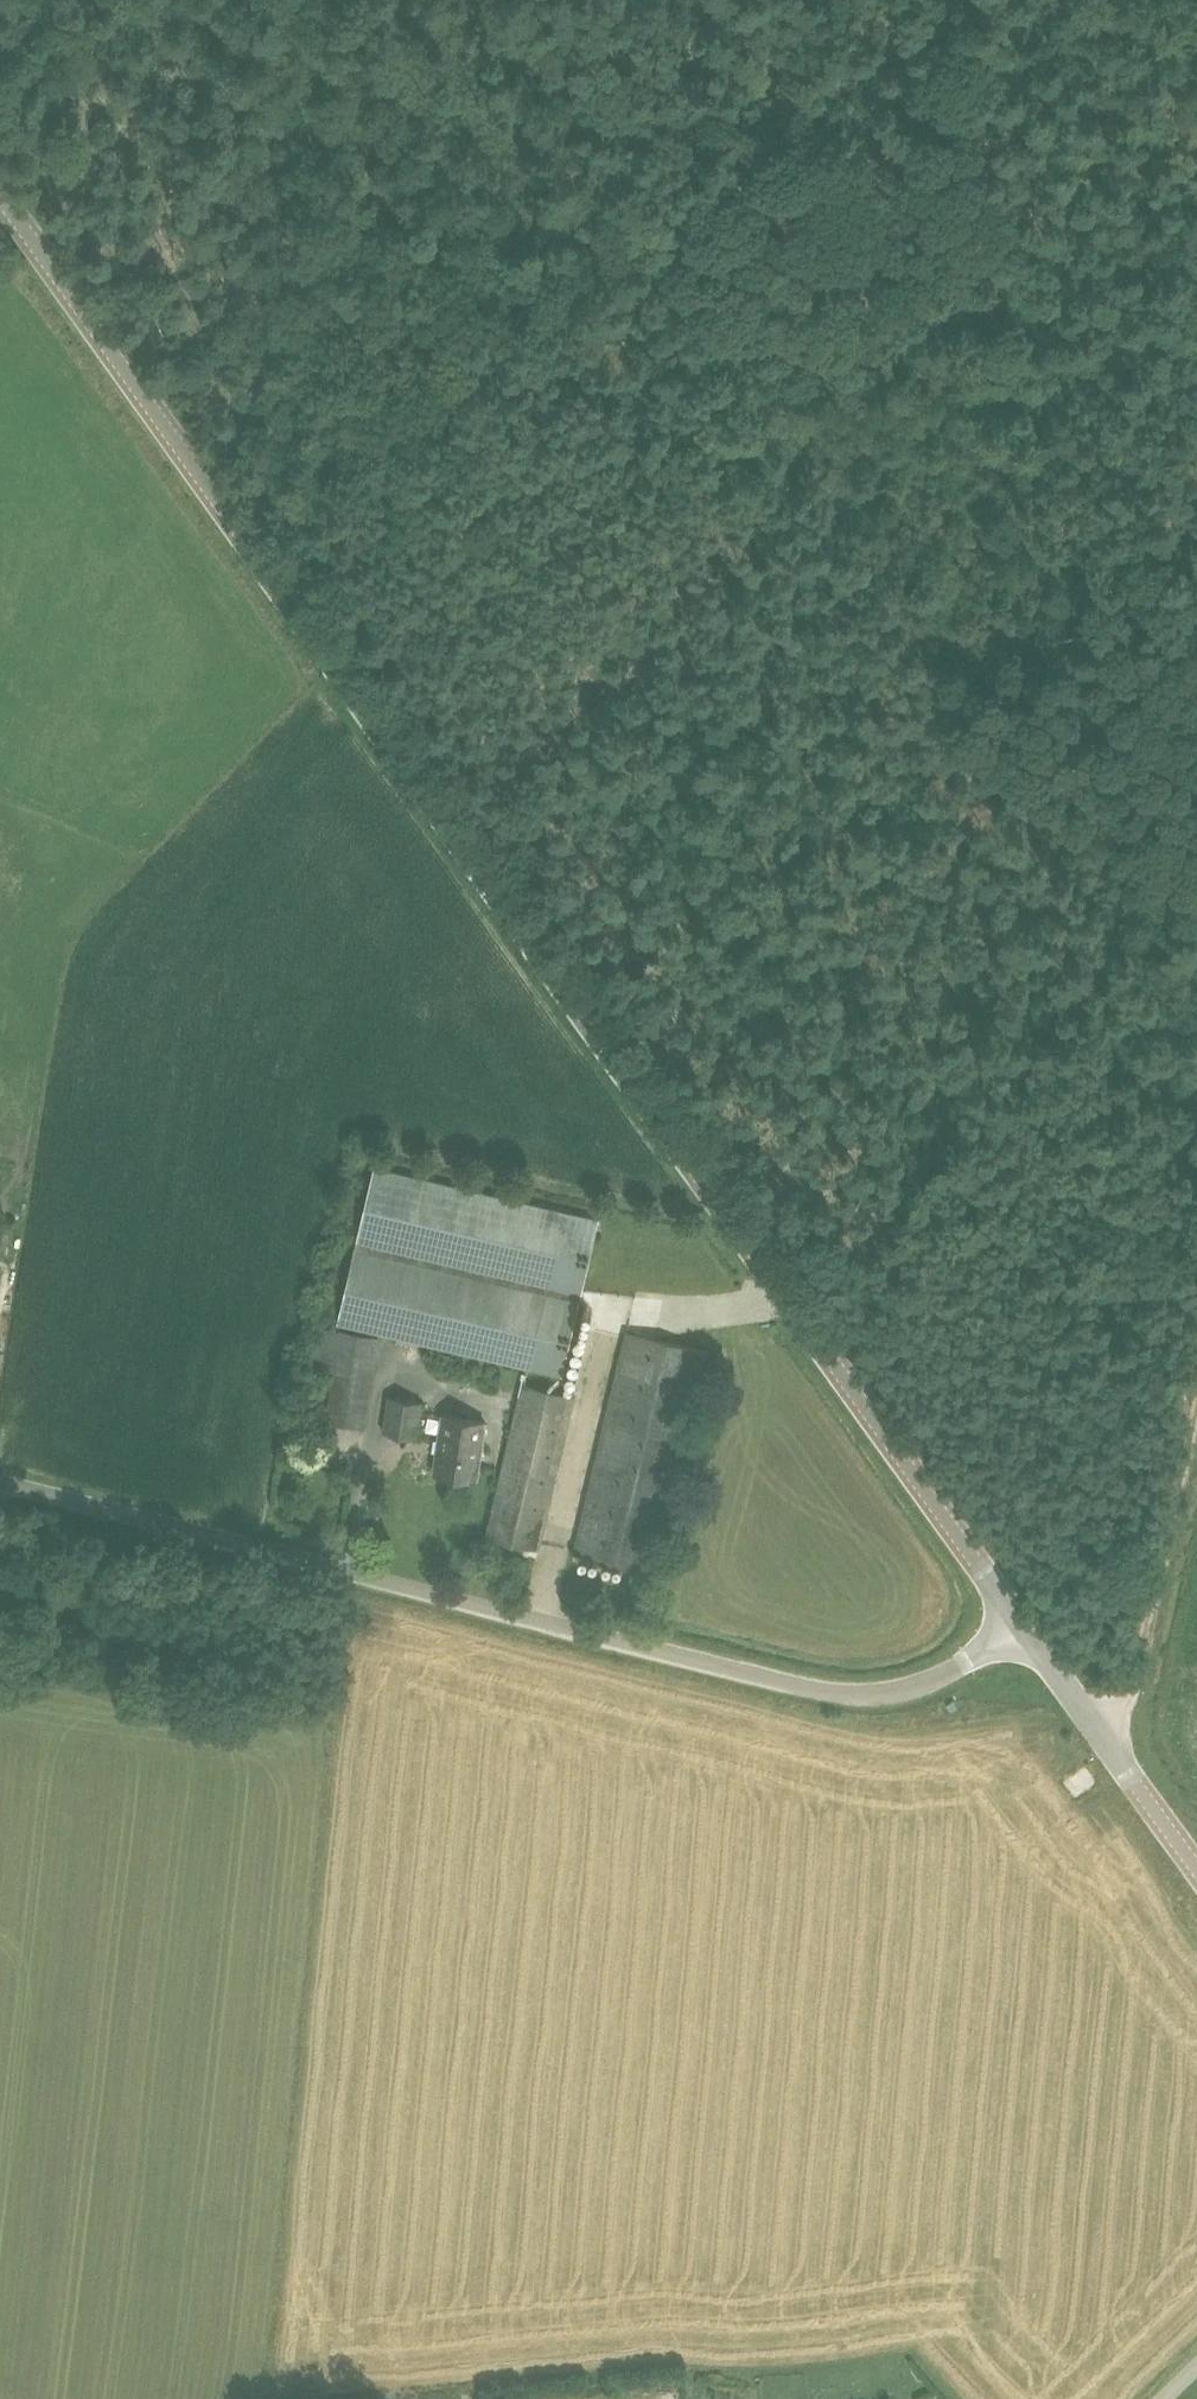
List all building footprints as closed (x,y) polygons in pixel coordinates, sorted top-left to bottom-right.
[(337,1324),(563,1376),(600,1218),(375,1164),(337,1324)] [(326,1418),(365,1426),(377,1356),(381,1336),(313,1322),(305,1363),(334,1369),(326,1418)] [(573,1553),(657,1573),(713,1350),(626,1330),(573,1553)] [(487,1537),(541,1548),(577,1395),(521,1382),(487,1537)] [(382,1430),(419,1437),(425,1401),(388,1395),(382,1430)] [(433,1472),(478,1479),(487,1421),(441,1414),(433,1472)]
